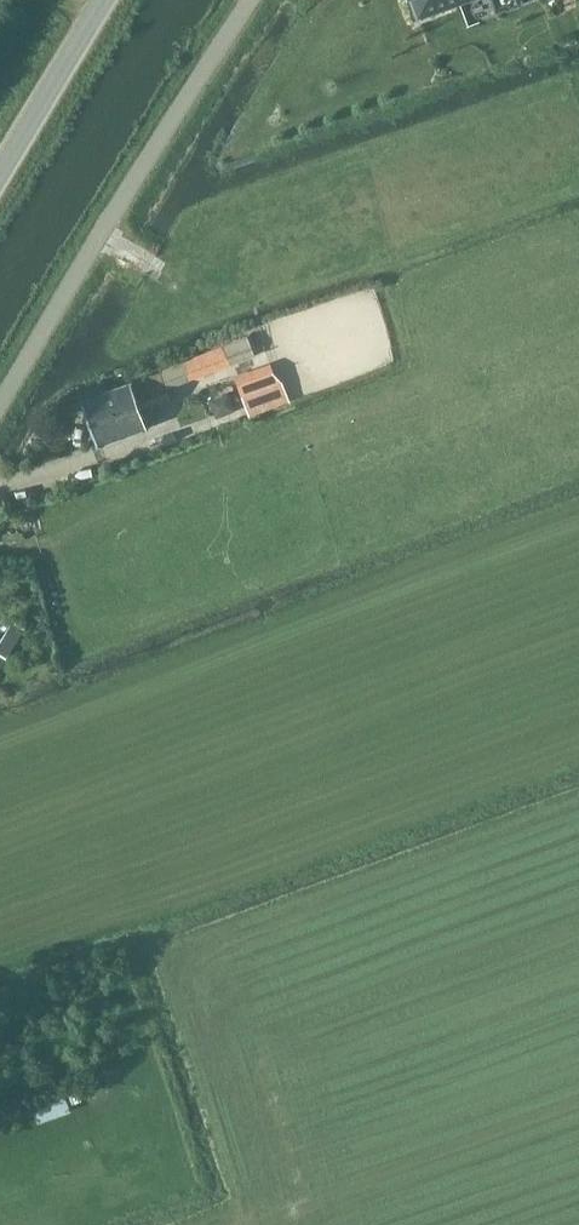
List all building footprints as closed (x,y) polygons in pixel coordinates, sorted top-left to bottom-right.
[(416,19),(467,0),(409,0),(416,19)] [(230,363),(231,365),(254,356),(246,337),(181,361),(188,379),(230,363)] [(235,376),(249,414),(287,400),(273,362),(235,376)] [(161,378),(160,373),(145,377),(147,382),(132,387),(130,384),(80,403),(97,448),(147,429),(140,410),(171,400),(163,377),(161,378)] [(13,649),(26,630),(14,623),(0,642),(0,670),(13,649)] [(64,1098),(33,1102),(35,1119),(66,1115),(64,1098)] [(29,1104),(6,1107),(8,1121),(31,1119),(29,1104)]
